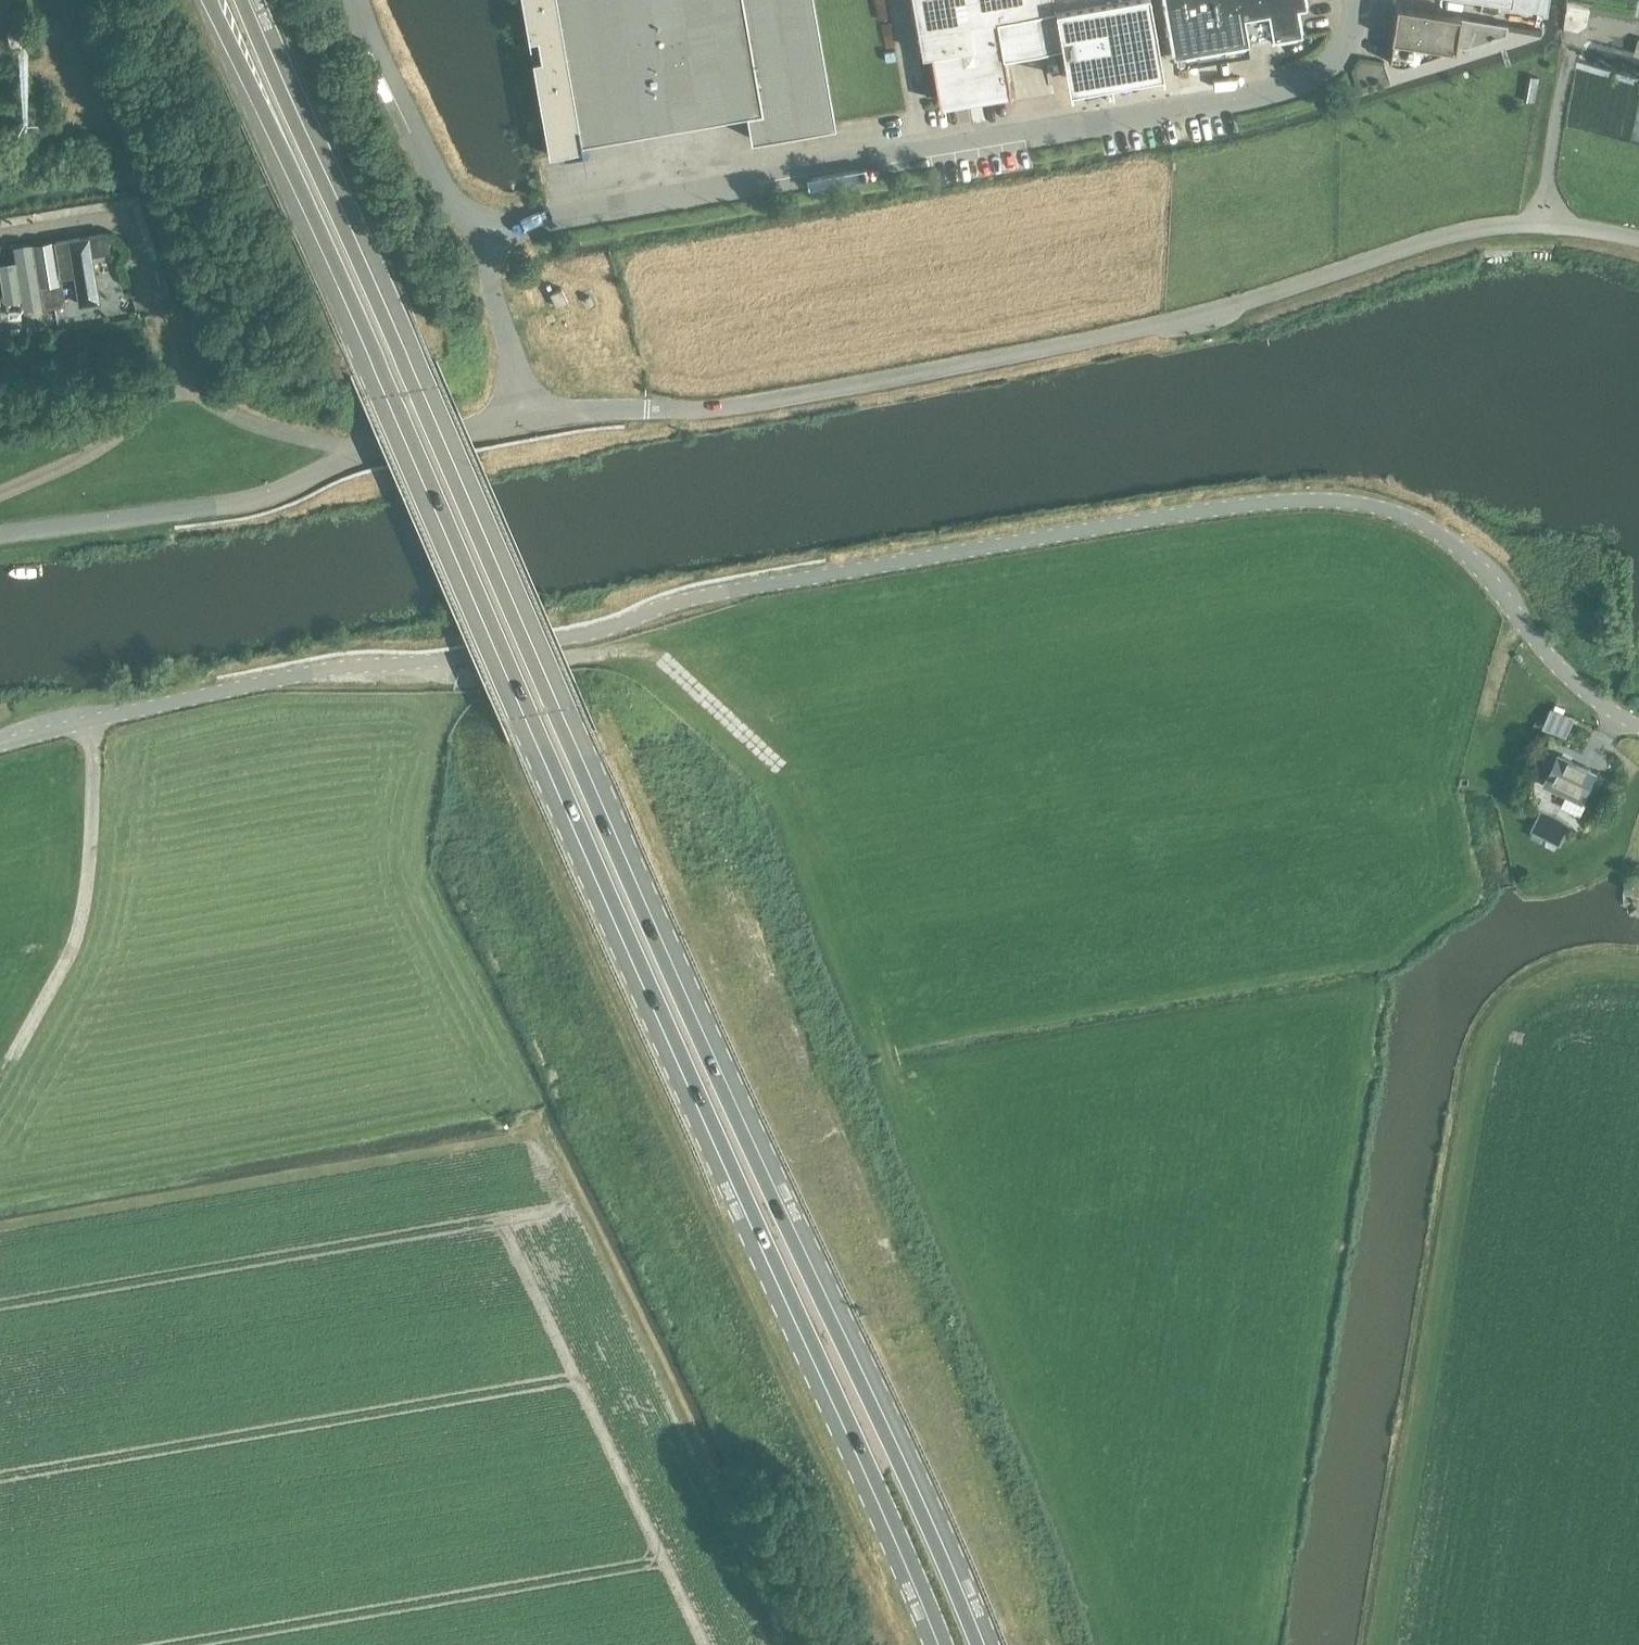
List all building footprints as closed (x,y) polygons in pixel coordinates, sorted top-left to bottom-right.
[(813,0),(522,0),(549,152),(583,146),(582,139),(746,110),(751,137),(835,123),(813,0)] [(922,53),(931,51),(938,95),(1008,83),(1001,43),(1071,31),(1066,3),(1060,4),(1060,0),(912,0),(922,53)] [(1060,4),(1066,3),(1067,3),(1079,73),(1166,57),(1156,0),(1060,0),(1060,4)] [(1173,51),(1301,29),(1296,3),(1306,2),(1305,0),(1164,0),(1173,51)] [(1402,63),(1438,51),(1454,54),(1455,44),(1460,14),(1396,4),(1390,38),(1392,39),(1389,61),(1402,63)] [(1507,22),(1460,14),(1455,44),(1464,45),(1505,32),(1507,22)] [(28,25),(7,31),(11,43),(32,38),(28,25)] [(76,304),(100,300),(92,253),(109,250),(106,231),(56,239),(62,275),(71,274),(76,304)] [(24,307),(43,305),(40,285),(36,285),(31,242),(14,245),(16,261),(0,262),(0,266),(4,301),(23,298),(24,307)] [(63,281),(40,285),(43,305),(43,308),(66,304),(63,281)] [(564,290),(551,294),(555,306),(568,302),(564,290)] [(1546,724),(1563,732),(1570,716),(1553,708),(1546,724)] [(1584,798),(1586,794),(1596,771),(1558,753),(1544,783),(1578,799),(1579,796),(1584,798)] [(1542,810),(1534,826),(1561,841),(1570,824),(1542,810)]
